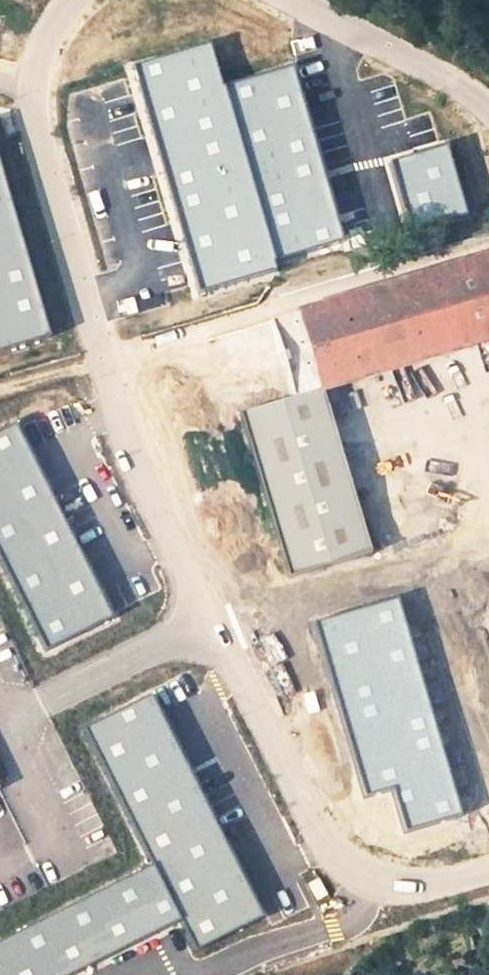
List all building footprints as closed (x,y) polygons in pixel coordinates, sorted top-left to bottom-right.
[(28,334),(0,237),(0,342),(28,334)] [(263,321),(287,401),(319,391),(488,342),(488,258),(263,321)] [(287,401),(263,321),(212,337),(236,416),(287,401)] [(319,391),(287,401),(236,416),(286,581),(368,559),(319,391)] [(0,430),(0,570),(41,657),(108,625),(12,424),(0,430)] [(141,701),(79,730),(182,950),(244,921),(141,701)] [(0,932),(0,974),(46,974),(162,915),(135,863),(0,932)]
